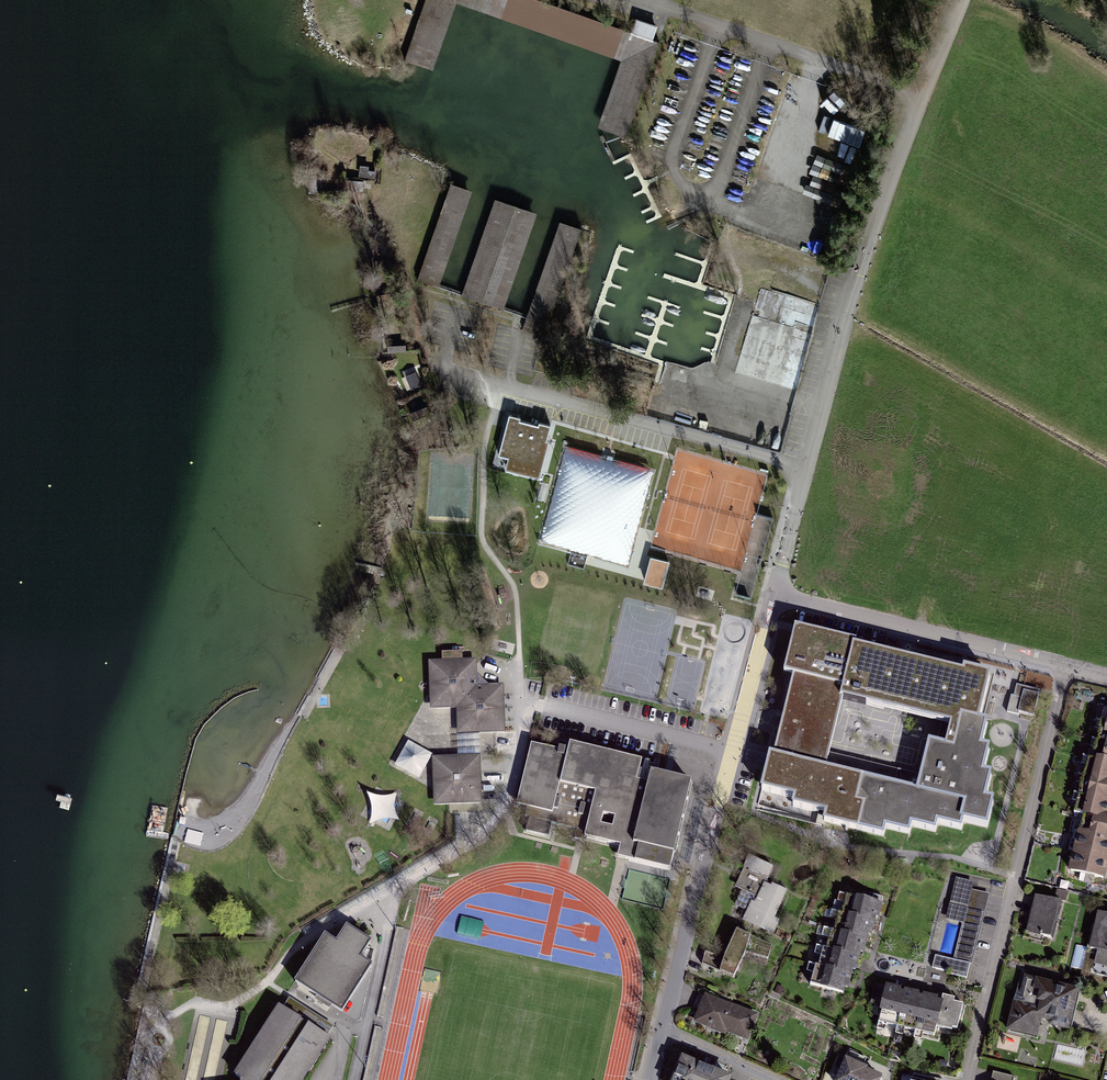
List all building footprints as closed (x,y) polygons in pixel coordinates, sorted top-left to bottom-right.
[(404,62),(433,72),(457,4),(621,62),(598,128),(625,138),(658,43),(534,0),(425,0),(404,62)] [(657,27),(636,19),(631,33),(653,40),(657,27)] [(821,138),(860,149),(866,132),(827,121),(821,138)] [(359,175),(375,176),(375,165),(359,165),(359,175)] [(438,287),(471,192),(449,185),(416,280),(438,287)] [(537,215),(495,200),(461,297),(502,314),(537,215)] [(581,230),(559,222),(524,324),(546,331),(581,230)] [(407,382),(394,390),(400,400),(423,385),(414,370),(404,377),(407,382)] [(425,408),(411,413),(415,424),(429,419),(425,408)] [(550,429),(507,418),(504,430),(511,432),(504,463),(534,470),(538,453),(545,454),(549,437),(548,436),(550,429)] [(669,561),(650,556),(643,581),(662,586),(669,561)] [(894,785),(862,777),(855,803),(863,805),(857,829),(883,835),(885,828),(910,833),(911,826),(935,831),(937,823),(961,829),(963,821),(987,827),(993,801),(985,799),(991,775),(983,773),(989,749),(981,747),(987,723),(979,721),(990,675),(964,669),(963,673),(855,646),(856,643),(795,628),(784,673),(793,675),(790,686),(842,699),(950,725),(945,747),(929,743),(921,775),(898,770),(894,785)] [(478,731),(504,730),(502,686),(478,687),(477,659),(432,662),(434,704),(458,703),(459,732),(478,731)] [(1043,695),(1025,691),(1020,714),(1038,718),(1043,695)] [(696,706),(697,692),(668,692),(668,706),(696,706)] [(1104,704),(1100,719),(1105,720),(1096,757),(1088,755),(1075,810),(1083,812),(1069,868),(1082,871),(1080,880),(1093,883),(1095,874),(1105,877),(1106,869),(1106,705),(1104,704)] [(447,729),(438,725),(441,716),(425,710),(416,735),(426,739),(427,736),(442,742),(447,729)] [(432,753),(407,739),(394,763),(420,776),(432,753)] [(560,816),(574,752),(534,743),(519,808),(560,816)] [(649,762),(576,744),(574,752),(560,816),(553,841),(675,872),(695,786),(646,777),(649,762)] [(824,821),(857,829),(863,805),(855,803),(862,777),(826,768),(773,756),(770,755),(762,788),(794,797),(793,805),(826,813),(824,821)] [(479,757),(436,758),(437,803),(450,803),(481,802),(479,757)] [(775,868),(754,860),(733,915),(773,931),(788,893),(768,885),(775,868)] [(847,892),(842,911),(869,919),(875,900),(847,892)] [(953,961),(970,966),(988,896),(971,892),(953,961)] [(1062,905),(1035,898),(1027,934),(1054,940),(1062,905)] [(842,911),(837,929),(864,937),(869,919),(842,911)] [(1098,916),(1090,946),(1106,950),(1106,918),(1098,916)] [(837,929),(831,948),(858,956),(864,937),(837,929)] [(324,937),(294,983),(342,1014),(371,968),(359,961),(370,944),(348,930),(338,945),(324,937)] [(773,947),(735,930),(722,959),(707,952),(701,965),(734,980),(746,953),(767,962),(773,947)] [(831,948),(826,966),(853,974),(858,956),(831,948)] [(953,961),(938,956),(934,969),(966,978),(970,966),(953,961)] [(826,966),(820,985),(847,993),(853,974),(826,966)] [(1076,992),(1022,979),(1008,1034),(1036,1041),(1040,1026),(1066,1032),(1076,992)] [(905,991),(885,987),(878,1019),(899,1023),(905,991)] [(925,995),(905,991),(899,1023),(919,1027),(925,995)] [(759,1017),(706,995),(695,1022),(748,1043),(759,1017)] [(946,999),(925,995),(919,1027),(939,1031),(946,999)] [(289,998),(235,1075),(242,1079),(308,1079),(339,1029),(289,998)] [(966,1003),(946,999),(939,1031),(959,1035),(966,1003)] [(682,1056),(672,1079),(733,1079),(734,1078),(682,1056)] [(845,1061),(836,1079),(883,1079),(884,1078),(845,1061)]
